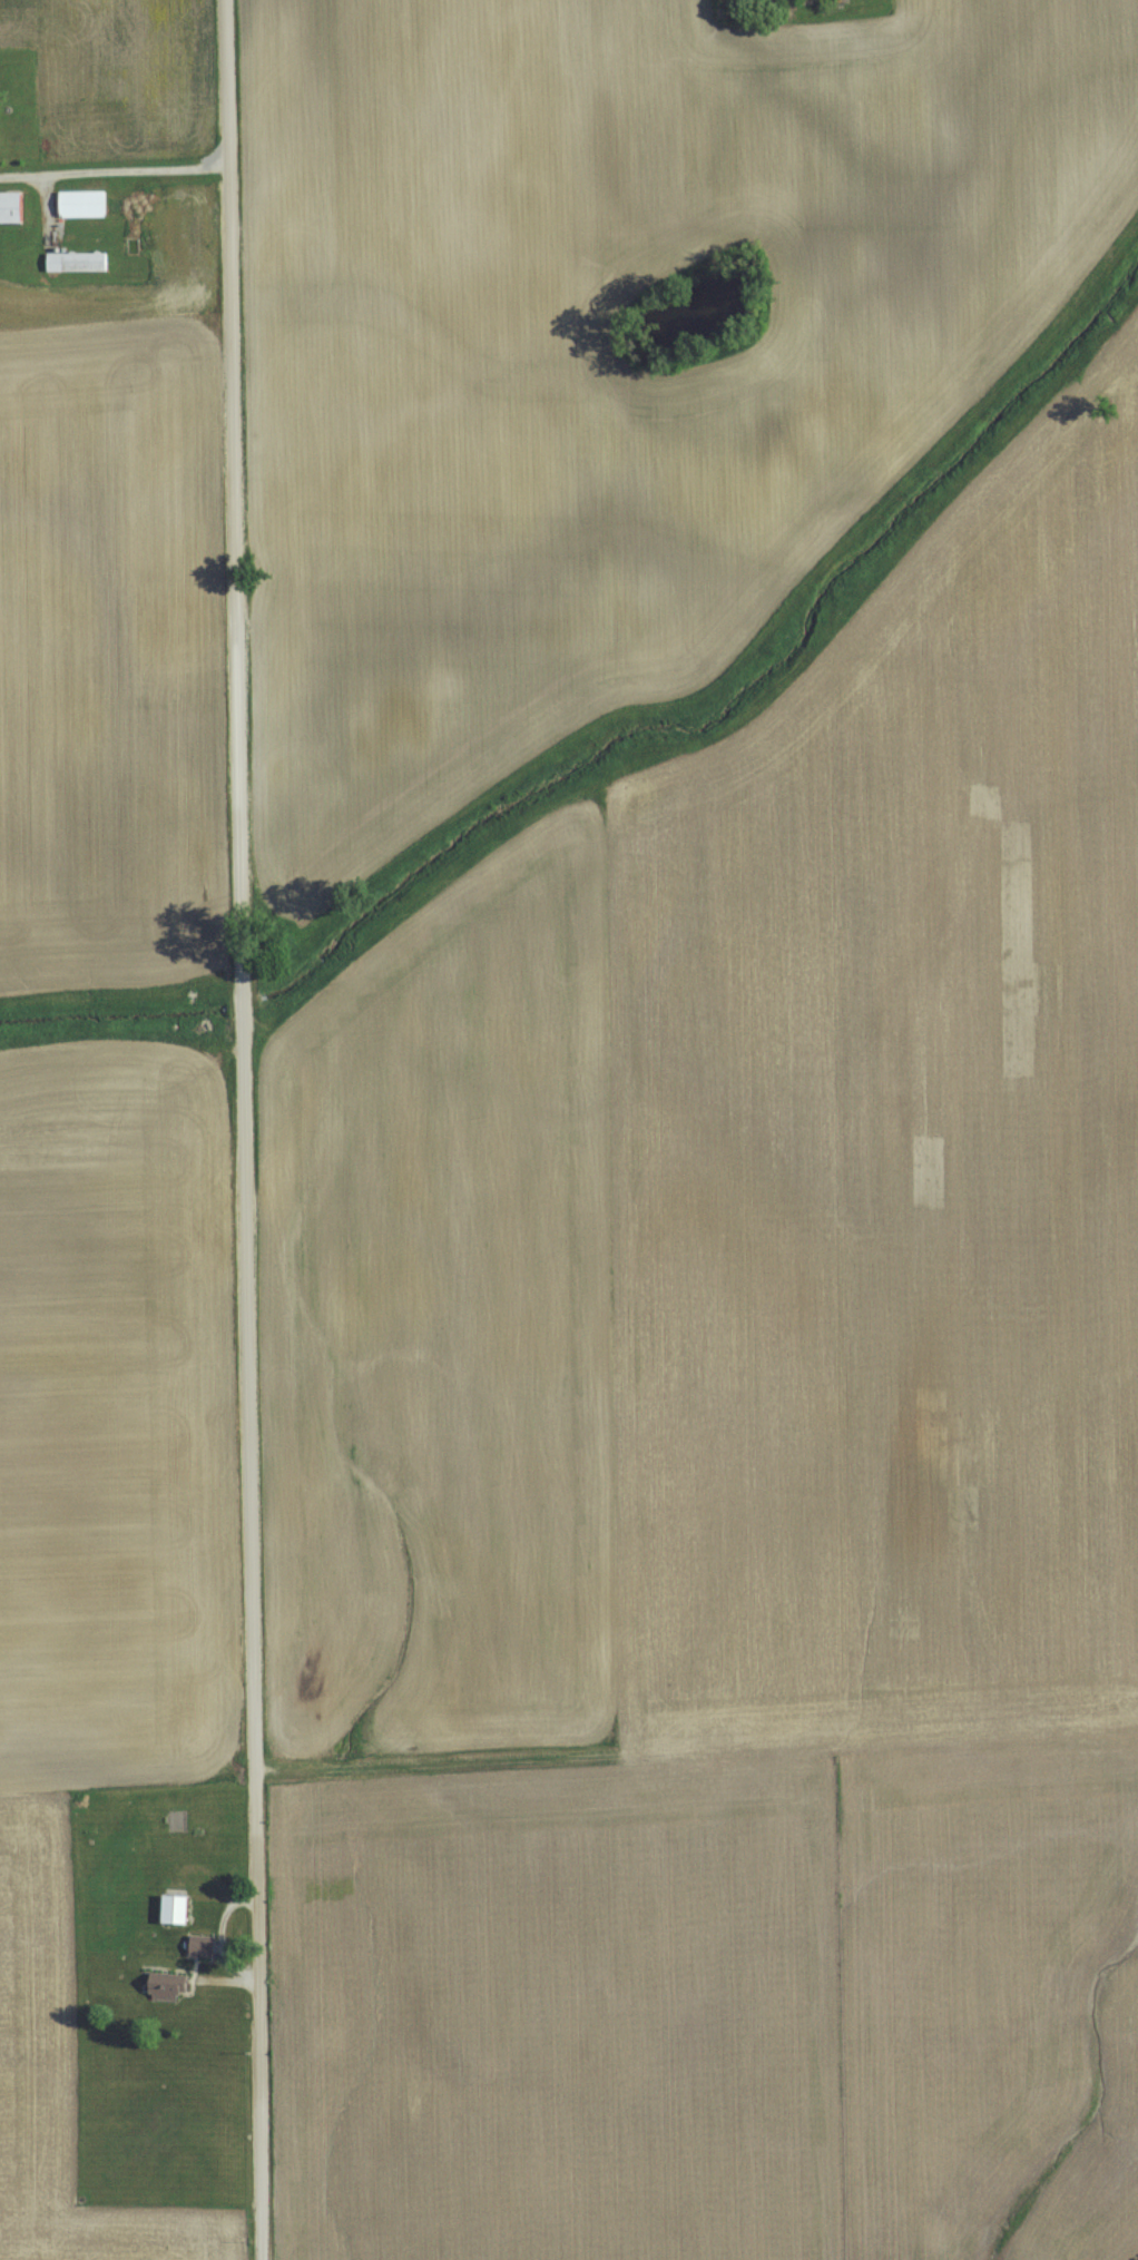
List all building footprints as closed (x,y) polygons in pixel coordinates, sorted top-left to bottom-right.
[(109,218),(109,191),(62,191),(62,218),(109,218)] [(30,223),(30,193),(0,193),(0,223),(30,223)] [(48,253),(48,272),(110,272),(110,253),(48,253)] [(117,1851),(134,1851),(134,1837),(117,1837),(117,1851)] [(194,1895),(169,1895),(169,1924),(194,1924),(194,1895)] [(193,1956),(219,1956),(219,1936),(193,1936),(193,1956)] [(193,1993),(193,1974),(152,1974),(152,1993),(193,1993)]
